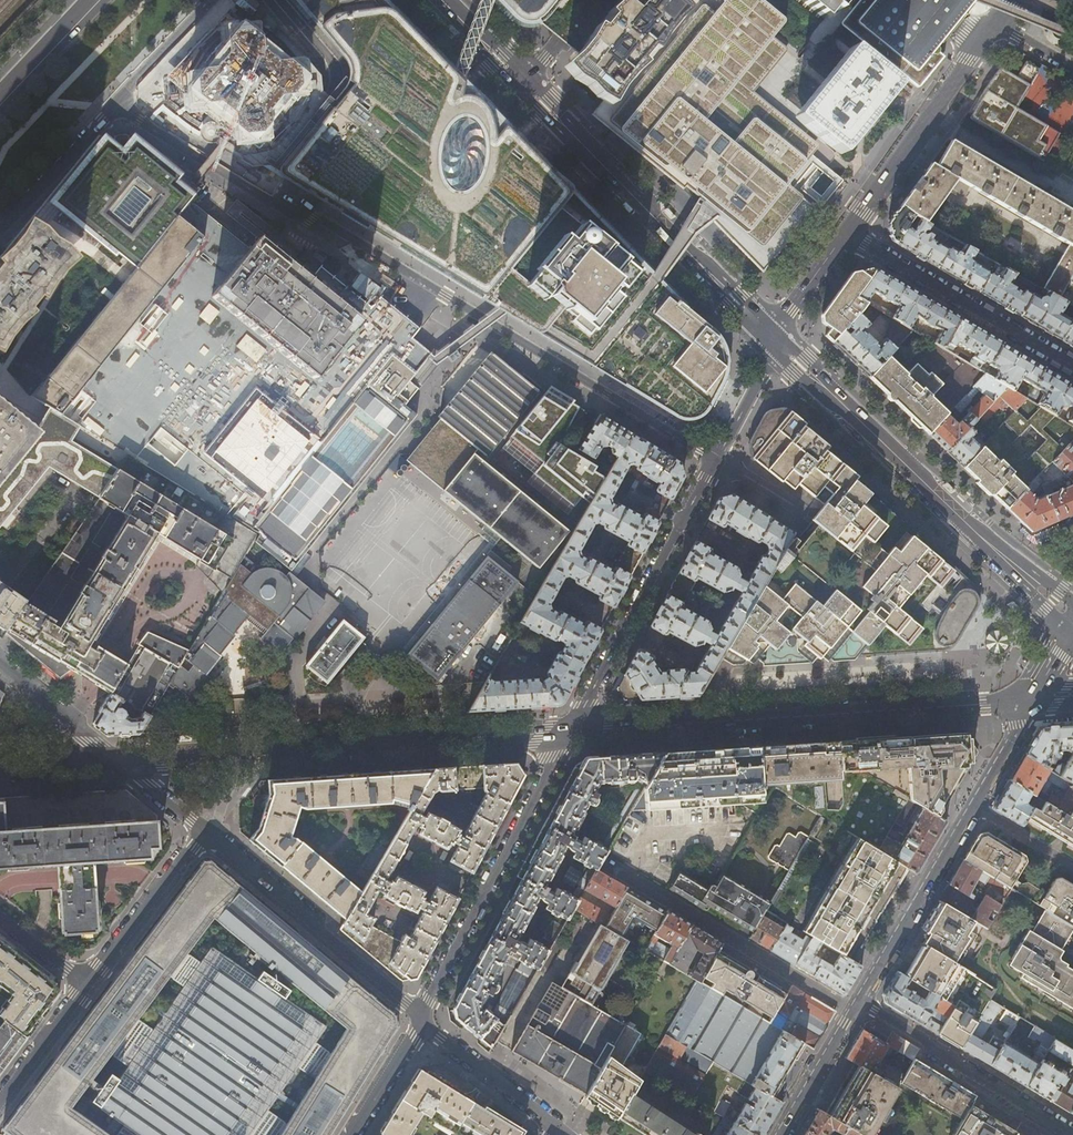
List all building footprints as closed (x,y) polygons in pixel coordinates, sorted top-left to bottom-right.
[(259,4),(256,0),(241,0),(254,10),(259,4)] [(309,103),(264,167),(333,209),(336,206),(378,232),(376,235),(417,260),(419,256),(445,272),(453,273),(453,277),(469,287),(467,291),(502,312),(533,331),(539,324),(550,333),(547,335),(550,337),(548,340),(626,387),(627,385),(678,417),(687,419),(696,419),(703,415),(708,409),(721,385),(726,371),(726,354),(719,340),(709,330),(695,316),(672,293),(660,280),(649,270),(626,246),(604,224),(584,204),(507,126),(499,135),(496,133),(496,131),(500,131),(501,128),(499,119),(497,117),(493,118),(489,109),(482,102),(473,98),(463,97),(466,84),(460,77),(383,0),(296,0),(313,19),(312,20),(319,29),(344,58),(347,63),(349,69),(350,75),(349,81),(357,87),(345,101),(343,100),(337,107),(339,108),(336,112),(313,94),(316,90),(315,82),(312,82),(307,83),(308,90),(309,103)] [(531,34),(560,0),(498,0),(531,34)] [(548,14),(544,18),(538,21),(559,38),(577,53),(584,44),(595,27),(599,29),(608,18),(605,14),(618,2),(619,0),(559,0),(548,14)] [(584,44),(577,53),(562,67),(572,80),(586,88),(595,99),(601,102),(609,107),(619,90),(622,87),(630,78),(642,66),(639,61),(648,50),(652,53),(661,38),(669,27),(674,23),(686,12),(675,0),(619,0),(618,2),(605,14),(608,18),(599,29),(595,27),(584,44)] [(686,12),(674,23),(669,27),(661,38),(652,53),(648,50),(639,61),(642,66),(630,78),(622,87),(619,90),(609,107),(601,102),(591,114),(754,246),(796,195),(817,212),(843,180),(826,167),(836,154),(794,119),(793,118),(793,117),(793,116),(849,48),(850,48),(851,48),(852,49),(894,83),(898,78),(899,79),(901,76),(914,87),(918,87),(942,56),(940,54),(938,44),(953,27),(974,2),(975,0),(845,0),(835,12),(830,8),(821,20),(796,0),(762,0),(784,18),(785,22),(772,36),(784,46),(786,48),(786,51),(752,91),(817,145),(816,147),(804,162),(783,187),(745,233),(742,231),(666,166),(665,167),(662,167),(616,130),(723,0),(675,0),(686,12)] [(679,98),(704,119),(772,36),(785,22),(784,18),(762,0),(723,0),(616,130),(662,167),(665,167),(666,166),(641,144),(641,142),(676,98),(679,98)] [(821,20),(830,8),(835,12),(845,0),(796,0),(821,20)] [(273,29),(277,25),(267,13),(262,20),(273,29)] [(1056,20),(1053,20),(1051,21),(1049,23),(1048,25),(1046,28),(1046,30),(1045,32),(1046,35),(1046,37),(1048,40),(1049,41),(1051,43),(1053,44),(1055,45),(1058,45),(1061,45),(1063,44),(1066,43),(1067,42),(1069,39),(1070,37),(1071,35),(1071,32),(1071,30),(1070,27),(1069,26),(1067,23),(1066,22),(1063,21),(1061,20),(1058,19),(1056,20)] [(224,123),(233,131),(267,128),(276,117),(278,118),(277,115),(280,111),(283,111),(283,107),(290,99),(307,99),(306,81),(277,57),(278,55),(277,55),(275,56),(271,53),(272,50),(270,51),(240,27),(222,29),(222,32),(221,32),(221,30),(214,30),(207,38),(206,37),(206,39),(199,48),(192,57),(190,57),(189,58),(191,59),(184,67),(185,74),(187,74),(187,75),(185,76),(187,93),(216,117),(216,120),(218,118),(220,120),(222,122),(222,124),(224,123)] [(754,118),(804,158),(804,162),(816,147),(817,145),(752,91),(786,51),(786,48),(784,46),(772,36),(704,119),(732,142),(751,118),(754,118)] [(895,84),(894,83),(852,49),(851,48),(850,48),(849,48),(793,116),(793,117),(793,118),(794,119),(836,154),(838,155),(839,155),(840,154),(858,132),(869,118),(884,100),(895,86),(895,85),(895,84)] [(1016,107),(1039,69),(1026,61),(1017,77),(1000,67),(998,70),(984,89),(982,94),(979,97),(981,99),(978,106),(972,116),(971,118),(971,119),(972,120),(1044,162),(1060,134),(1016,107)] [(168,79),(171,90),(178,89),(175,77),(168,79)] [(186,107),(193,98),(183,91),(176,99),(186,107)] [(641,142),(641,144),(666,166),(742,231),(745,233),(783,187),(782,183),(732,142),(704,119),(679,98),(676,98),(641,142)] [(307,102),(307,99),(290,99),(283,107),(283,111),(280,111),(277,115),(278,118),(276,117),(267,128),(233,131),(234,141),(221,134),(220,130),(216,126),(212,125),(208,125),(203,127),(201,131),(200,136),(201,141),(204,144),(218,152),(223,155),(225,152),(251,167),(264,167),(309,103),(307,102)] [(732,142),(782,183),(783,187),(804,162),(804,158),(754,118),(751,118),(732,142)] [(364,317),(360,321),(332,358),(314,382),(211,298),(250,249),(202,210),(191,202),(200,190),(192,183),(174,168),(143,144),(138,140),(125,156),(115,147),(114,135),(108,136),(39,221),(36,218),(19,239),(0,262),(0,488),(49,430),(71,443),(118,471),(129,455),(133,458),(159,426),(246,498),(231,517),(251,529),(391,358),(414,375),(428,357),(431,354),(412,337),(422,325),(414,319),(392,301),(383,294),(373,306),(371,308),(370,309),(364,317)] [(925,223),(943,197),(948,191),(956,179),(969,187),(972,188),(1068,245),(1063,253),(1043,290),(1045,291),(1046,291),(1059,299),(1072,274),(1072,212),(1068,209),(1062,206),(951,141),(939,161),(936,166),(931,163),(924,173),(914,186),(906,197),(900,206),(914,217),(925,223)] [(914,217),(900,206),(892,217),(889,221),(894,242),(895,243),(914,217)] [(973,218),(961,210),(953,221),(964,230),(973,218)] [(925,223),(914,217),(895,243),(917,256),(937,267),(947,249),(938,244),(935,245),(934,242),(923,235),(924,233),(927,233),(930,226),(925,223)] [(300,273),(258,239),(250,249),(211,298),(314,382),(332,358),(360,321),(328,296),(309,280),(300,273)] [(959,280),(978,292),(987,276),(987,272),(968,261),(969,259),(972,258),(973,255),(986,263),(988,259),(955,240),(951,247),(947,249),(937,267),(959,280)] [(326,257),(317,249),(304,266),(313,273),(326,257)] [(987,276),(978,292),(999,304),(1019,316),(1032,294),(1025,290),(1021,293),(1010,286),(1014,278),(1016,275),(995,263),(987,276)] [(320,267),(319,268),(311,277),(309,280),(328,296),(360,321),(371,308),(371,307),(359,298),(358,297),(346,288),(345,287),(333,277),(320,267)] [(868,304),(858,298),(856,297),(871,277),(870,276),(873,271),(870,269),(864,271),(862,273),(859,272),(851,273),(849,276),(839,291),(828,306),(823,313),(828,318),(824,324),(830,329),(824,335),(828,339),(832,342),(868,304)] [(873,271),(870,276),(871,277),(856,297),(858,298),(868,304),(879,310),(881,307),(868,299),(873,292),(883,297),(882,299),(888,302),(889,301),(898,306),(893,314),(884,309),(882,312),(891,318),(900,323),(917,294),(898,283),(875,270),(873,271)] [(1059,299),(1065,302),(1072,307),(1072,274),(1059,299)] [(1016,275),(1014,278),(1020,282),(1020,283),(1034,290),(1037,286),(1016,275)] [(1032,294),(1019,316),(1040,328),(1061,340),(1071,321),(1059,314),(1065,302),(1059,299),(1046,291),(1043,297),(1039,298),(1032,294)] [(917,294),(900,323),(912,330),(915,332),(917,328),(911,324),(915,316),(923,322),(929,326),(940,330),(935,339),(926,334),(924,337),(935,343),(938,345),(942,348),(959,319),(940,308),(917,294)] [(879,310),(868,304),(832,342),(852,361),(868,377),(887,357),(912,330),(900,323),(891,318),(884,338),(877,345),(862,331),(880,311),(879,310)] [(959,319),(942,348),(966,362),(968,358),(958,353),(959,352),(953,349),(957,343),(974,354),(972,358),(982,364),(984,360),(990,363),(1001,343),(982,332),(959,319)] [(1071,321),(1061,340),(1072,347),(1072,322),(1071,321)] [(935,343),(919,360),(934,375),(942,367),(950,374),(939,386),(915,363),(910,369),(907,366),(904,367),(901,370),(887,357),(868,377),(876,384),(896,403),(917,424),(928,434),(946,415),(954,407),(965,394),(973,386),(984,373),(980,370),(966,362),(942,348),(938,345),(935,343)] [(1001,343),(990,363),(989,365),(996,369),(997,373),(994,379),(1006,386),(1014,391),(1021,379),(1033,386),(1043,368),(1023,356),(1001,343)] [(451,354),(447,357),(451,362),(459,356),(455,351),(451,354)] [(441,416),(439,419),(477,450),(486,457),(538,393),(512,371),(492,355),(441,416)] [(253,540),(291,570),(415,416),(404,406),(417,390),(408,382),(414,375),(391,358),(251,529),(257,533),(253,540)] [(1033,386),(1045,393),(1038,405),(1055,416),(1059,409),(1061,408),(1063,408),(1064,406),(1065,405),(1066,404),(1072,409),(1072,385),(1065,381),(1043,368),(1033,386)] [(989,376),(984,373),(973,386),(984,395),(956,425),(946,415),(928,434),(932,438),(941,447),(946,451),(998,395),(1006,386),(994,379),(989,376)] [(1006,386),(998,395),(946,451),(954,459),(962,467),(983,444),(981,441),(985,436),(975,427),(978,423),(981,426),(1004,401),(1014,411),(1026,398),(1014,391),(1006,386)] [(317,440),(255,390),(204,452),(266,503),(317,440)] [(959,412),(971,400),(965,394),(954,407),(959,412)] [(1014,411),(983,444),(962,467),(973,477),(996,499),(1007,509),(1036,478),(1038,476),(1042,472),(1052,462),(1063,450),(1066,447),(1072,440),(1072,426),(1067,423),(1057,417),(1055,416),(1038,405),(1026,398),(1014,411)] [(730,402),(723,418),(731,421),(738,405),(730,402)] [(49,407),(45,415),(40,424),(0,472),(0,527),(14,510),(49,467),(71,443),(76,434),(81,427),(61,415),(49,407)] [(790,537),(724,651),(719,659),(732,665),(742,665),(746,660),(751,653),(762,663),(770,663),(813,660),(816,657),(818,659),(822,654),(829,659),(885,655),(916,653),(930,652),(939,651),(944,651),(947,650),(950,649),(952,646),(954,644),(958,637),(961,632),(974,612),(979,603),(980,599),(980,596),(980,593),(979,591),(977,588),(954,565),(931,544),(910,524),(890,505),(876,491),(856,472),(842,459),(829,446),(815,434),(804,423),(791,411),(789,409),(787,408),(784,408),(770,410),(767,411),(765,412),(764,414),(757,425),(749,440),(748,443),(748,447),(752,460),(753,459),(762,466),(766,470),(781,482),(782,480),(793,490),(798,485),(803,489),(823,506),(824,505),(830,510),(826,515),(810,534),(801,544),(793,537),(792,538),(790,537)] [(1057,417),(1067,423),(1072,414),(1068,412),(1064,418),(1058,415),(1057,417)] [(607,475),(631,434),(614,424),(599,415),(573,455),(590,465),(594,458),(602,463),(598,470),(607,475)] [(405,460),(444,491),(473,454),(477,450),(439,419),(411,453),(405,460)] [(539,680),(493,683),(487,679),(485,682),(468,711),(495,709),(517,708),(530,707),(547,706),(552,705),(564,698),(573,680),(600,630),(599,629),(587,622),(585,623),(584,625),(559,612),(557,612),(557,613),(550,610),(548,604),(562,577),(568,576),(574,579),(574,581),(574,582),(599,595),(598,597),(598,599),(611,606),(613,606),(635,564),(654,528),(657,523),(656,520),(644,514),(642,514),(640,517),(616,503),(615,504),(614,505),(611,504),(609,498),(625,467),(632,464),(636,467),(635,468),(636,470),(659,483),(655,489),(656,492),(668,499),(670,498),(682,477),(679,463),(653,448),(631,434),(607,475),(495,665),(502,669),(527,626),(555,640),(559,639),(565,642),(566,647),(562,654),(560,653),(558,653),(547,674),(548,678),(542,683),(539,680)] [(71,443),(49,467),(51,468),(55,471),(95,495),(99,498),(118,471),(71,443)] [(1052,462),(1060,471),(1067,478),(1067,477),(1072,481),(1072,479),(1072,457),(1063,450),(1052,462)] [(538,567),(568,531),(473,454),(444,491),(538,567)] [(26,603),(8,629),(72,668),(87,677),(93,681),(102,686),(111,692),(124,699),(133,705),(137,707),(143,711),(150,715),(160,699),(172,679),(188,651),(147,632),(127,665),(118,659),(104,651),(97,646),(95,650),(93,649),(89,646),(157,534),(162,537),(199,560),(196,565),(222,592),(244,555),(253,540),(257,533),(251,529),(231,517),(133,458),(129,455),(118,471),(99,498),(26,603)] [(405,460),(398,455),(388,467),(396,474),(396,473),(396,472),(396,471),(397,471),(397,470),(398,470),(400,469),(400,467),(400,466),(401,466),(401,465),(405,460)] [(46,481),(55,471),(49,467),(14,510),(0,498),(0,536),(46,481)] [(1046,496),(1044,490),(1040,492),(1042,496),(1038,498),(1038,499),(1036,505),(1035,504),(1034,503),(1036,497),(1029,492),(1035,486),(1034,486),(1038,481),(1036,478),(1007,509),(1020,521),(1022,524),(1024,526),(1031,532),(1045,526),(1056,521),(1046,496)] [(1058,482),(1056,483),(1055,480),(1042,486),(1044,490),(1046,496),(1053,493),(1051,489),(1060,486),(1058,482)] [(66,497),(46,481),(0,536),(0,577),(66,497)] [(1072,514),(1072,485),(1053,493),(1046,496),(1056,521),(1068,516),(1072,514)] [(710,551),(709,550),(696,542),(694,543),(675,579),(650,626),(651,627),(665,634),(666,634),(667,631),(695,646),(701,644),(704,640),(711,644),(695,672),(686,673),(685,670),(684,669),(667,670),(666,672),(659,673),(651,661),(653,658),(652,656),(649,655),(650,653),(649,651),(646,649),(643,650),(643,651),(639,649),(637,650),(616,689),(623,700),(698,695),(719,659),(724,651),(790,537),(793,533),(787,529),(731,495),(717,499),(707,518),(708,519),(721,527),(723,526),(725,523),(756,542),(758,542),(759,541),(767,545),(768,550),(765,556),(763,555),(761,556),(746,584),(736,579),(738,575),(737,569),(709,554),(710,551)] [(1031,532),(1024,526),(1020,530),(1032,543),(1050,536),(1060,532),(1056,521),(1045,526),(1031,532)] [(162,537),(157,534),(89,646),(93,649),(162,537)] [(172,679),(196,698),(211,679),(205,674),(217,659),(215,657),(234,635),(228,629),(239,614),(264,634),(261,638),(281,654),(300,631),(324,601),(289,572),(285,576),(277,570),(266,568),(260,569),(252,563),(244,555),(222,592),(188,651),(172,679)] [(487,557),(407,655),(437,680),(517,582),(487,557)] [(26,603),(10,589),(7,587),(0,596),(0,628),(5,633),(8,629),(26,603)] [(1007,603),(1008,604),(1009,605),(1011,606),(1014,610),(1015,611),(1016,611),(1018,610),(1021,609),(1022,608),(1021,607),(1020,606),(1017,603),(1015,601),(1014,600),(1013,600),(1012,600),(1011,601),(1008,602),(1007,603)] [(343,620),(306,665),(311,670),(326,683),(364,637),(343,620)] [(65,674),(72,668),(8,629),(5,633),(21,646),(51,671),(60,678),(65,674)] [(1012,632),(990,630),(988,650),(1010,652),(1012,632)] [(390,656),(385,663),(376,656),(369,664),(377,671),(379,670),(383,673),(394,660),(390,656)] [(124,699),(111,692),(92,723),(97,727),(107,735),(123,734),(140,733),(150,715),(143,711),(140,716),(130,717),(125,714),(125,712),(125,711),(125,710),(124,709),(127,704),(123,702),(124,699)] [(1042,724),(1033,740),(1024,755),(1046,768),(1049,762),(1052,761),(1050,753),(1052,753),(1055,751),(1056,752),(1060,752),(1060,749),(1065,749),(1072,753),(1072,751),(1072,721),(1060,722),(1042,724)] [(858,740),(837,741),(839,771),(860,771),(937,816),(956,784),(967,764),(975,752),(963,733),(953,733),(900,737),(858,740)] [(946,821),(937,816),(860,771),(839,771),(837,741),(814,743),(780,745),(758,747),(761,786),(771,785),(820,815),(906,868),(915,873),(930,848),(946,821)] [(676,752),(664,753),(630,811),(734,804),(734,805),(742,805),(755,814),(762,803),(761,786),(758,747),(746,747),(715,750),(676,752)] [(1072,753),(1065,765),(1059,775),(1058,776),(1069,783),(1072,777),(1072,751),(1072,753)] [(630,811),(664,753),(643,754),(618,755),(595,757),(583,758),(574,773),(564,792),(552,815),(536,847),(525,867),(512,893),(495,924),(482,950),(467,979),(449,1007),(449,1015),(470,1032),(489,1050),(502,1028),(477,1008),(476,999),(487,980),(503,949),(511,953),(509,957),(536,971),(547,951),(522,937),(519,942),(509,938),(531,895),(541,901),(538,907),(565,923),(573,909),(576,903),(541,884),(559,852),(595,871),(596,869),(630,811)] [(1070,784),(1069,783),(1058,776),(1059,775),(1053,772),(1046,768),(1024,755),(1016,768),(1009,780),(1038,797),(1041,798),(1068,815),(1072,807),(1072,786),(1070,784)] [(1059,775),(1065,765),(1061,763),(1060,765),(1057,765),(1053,772),(1059,775)] [(477,852),(491,826),(506,798),(517,776),(512,766),(503,766),(496,766),(479,768),(465,768),(438,770),(434,769),(410,810),(387,849),(374,871),(362,891),(346,919),(342,926),(353,934),(373,953),(399,973),(413,971),(420,959),(433,935),(445,913),(452,897),(431,887),(423,902),(416,898),(419,891),(389,875),(385,882),(379,879),(412,823),(419,827),(415,833),(443,847),(447,840),(455,844),(446,861),(467,871),(477,852)] [(410,810),(434,769),(409,771),(360,775),(317,777),(269,780),(263,781),(263,791),(265,793),(268,793),(268,794),(271,795),(260,830),(259,830),(257,829),(249,840),(264,852),(293,876),(330,906),(346,919),(362,891),(302,841),(301,842),(296,838),(289,836),(299,806),(305,808),(390,803),(391,803),(392,800),(393,800),(409,803),(407,808),(410,810)] [(992,808),(1009,818),(1021,826),(1025,817),(1038,797),(1009,780),(1000,795),(992,808)] [(3,832),(156,821),(156,815),(125,790),(113,791),(76,793),(38,796),(0,798),(3,832)] [(1068,815),(1041,798),(1038,797),(1025,817),(1036,824),(1067,843),(1072,846),(1072,807),(1068,815)] [(878,915),(906,868),(820,815),(808,835),(815,839),(813,842),(810,840),(771,907),(787,917),(784,922),(787,923),(792,926),(804,933),(811,937),(852,961),(878,915)] [(57,865),(93,863),(151,858),(150,848),(158,847),(156,821),(3,832),(0,832),(0,869),(57,865)] [(788,870),(808,835),(801,831),(799,831),(795,835),(790,832),(787,832),(780,844),(778,844),(777,844),(775,844),(769,854),(768,856),(769,858),(776,863),(779,862),(783,864),(783,867),(788,870)] [(977,834),(974,839),(968,848),(961,860),(1010,889),(1043,909),(1072,927),(1072,885),(1060,877),(1054,879),(1046,891),(1042,892),(1026,883),(1021,884),(1016,881),(1015,877),(1025,861),(1023,856),(1013,850),(984,832),(977,834)] [(374,871),(387,849),(376,843),(363,864),(374,871)] [(380,1054),(384,1049),(383,1048),(392,1034),(393,1034),(396,1028),(397,1025),(395,1016),(396,1015),(393,1013),(393,1012),(388,1008),(387,1008),(374,997),(375,997),(369,992),(369,993),(329,959),(300,936),(233,880),(234,879),(228,875),(215,864),(209,859),(209,860),(207,860),(204,860),(203,860),(199,866),(200,866),(190,879),(189,879),(185,885),(21,1104),(20,1104),(16,1110),(17,1110),(7,1123),(6,1123),(3,1128),(2,1129),(7,1134),(8,1133),(10,1134),(109,1134),(71,1108),(88,1085),(98,1092),(91,1101),(99,1107),(124,1125),(117,1134),(329,1134),(333,1128),(380,1054)] [(961,860),(950,880),(938,900),(973,921),(986,929),(1010,889),(961,860)] [(93,863),(57,865),(58,876),(62,931),(64,931),(64,934),(94,932),(95,932),(95,930),(97,929),(97,927),(94,874),(93,863)] [(611,878),(596,869),(595,871),(583,890),(615,908),(625,889),(626,887),(611,878)] [(715,909),(730,919),(743,898),(716,882),(714,885),(712,884),(709,884),(706,888),(678,872),(669,888),(682,896),(703,908),(706,903),(710,906),(715,909)] [(764,910),(769,901),(721,873),(716,882),(743,898),(764,910)] [(625,889),(615,908),(613,911),(611,915),(611,916),(605,927),(621,937),(627,928),(629,929),(633,923),(640,927),(642,924),(655,932),(665,913),(657,908),(634,894),(625,889)] [(599,924),(605,927),(611,916),(579,898),(576,903),(573,909),(599,924)] [(741,925),(752,932),(761,916),(763,913),(764,910),(743,898),(730,919),(741,925)] [(973,921),(938,900),(936,903),(930,914),(921,928),(928,933),(921,944),(924,945),(959,966),(976,936),(967,930),(973,921)] [(1069,936),(1072,929),(1072,927),(1043,909),(1038,918),(1033,926),(1029,932),(1026,931),(1013,953),(1014,953),(1010,961),(1011,968),(1022,974),(1020,978),(1036,988),(1035,989),(1060,1004),(1061,1003),(1072,1009),(1071,1011),(1072,1012),(1072,971),(1066,967),(1066,966),(1057,960),(1062,952),(1060,951),(1064,944),(1069,936)] [(655,932),(644,950),(663,961),(669,964),(690,925),(677,918),(666,911),(665,913),(655,932)] [(760,944),(770,951),(783,929),(761,916),(752,932),(748,938),(760,944)] [(794,965),(811,937),(804,933),(800,940),(795,937),(797,935),(792,933),(791,935),(788,933),(792,926),(787,923),(783,929),(770,951),(782,958),(794,965)] [(628,941),(621,937),(605,927),(599,924),(578,961),(575,960),(569,970),(572,971),(563,987),(552,980),(510,1051),(545,1072),(585,1095),(626,1025),(592,1005),(628,941)] [(690,925),(669,964),(670,965),(696,980),(700,982),(718,951),(721,944),(706,935),(690,925)] [(803,971),(828,985),(844,995),(852,981),(861,966),(852,961),(811,937),(794,965),(803,971)] [(10,996),(0,1011),(0,1017),(4,1021),(26,1037),(27,1036),(26,1035),(37,1021),(38,1021),(59,994),(58,993),(58,991),(53,988),(56,983),(48,976),(49,975),(35,964),(34,965),(17,952),(18,951),(4,939),(3,941),(0,939),(0,989),(10,996)] [(959,966),(924,945),(915,961),(905,977),(907,979),(912,982),(954,1007),(937,1034),(947,1040),(960,1048),(990,1000),(997,989),(995,987),(991,985),(959,966)] [(771,1018),(787,992),(759,975),(758,977),(753,974),(751,971),(749,970),(747,970),(745,970),(746,967),(730,958),(718,951),(700,982),(721,994),(724,989),(732,994),(734,992),(737,994),(737,995),(737,996),(737,997),(738,998),(771,1018)] [(664,975),(670,965),(669,964),(663,961),(658,971),(664,975)] [(954,1007),(912,982),(910,986),(913,988),(910,992),(903,988),(907,979),(905,977),(896,971),(888,985),(882,995),(884,1003),(902,1013),(920,1024),(937,1034),(954,1007)] [(696,980),(665,1035),(773,1097),(782,1081),(796,1057),(804,1043),(769,1022),(721,994),(700,982),(696,980)] [(769,1022),(804,1043),(813,1048),(824,1029),(834,1011),(791,985),(787,992),(771,1018),(769,1022)] [(990,1000),(960,1048),(974,1056),(989,1065),(1003,1043),(993,1036),(988,1045),(983,1042),(984,1039),(981,1037),(1000,1007),(990,1000)] [(1019,1018),(1008,1011),(1005,1016),(1016,1023),(1019,1018)] [(14,1054),(26,1037),(4,1021),(0,1017),(0,1073),(14,1054)] [(874,1022),(866,1024),(854,1043),(845,1058),(860,1066),(889,1083),(896,1071),(878,1060),(888,1044),(913,1059),(913,1058),(919,1049),(906,1041),(874,1022)] [(640,1034),(626,1025),(585,1095),(608,1111),(616,1117),(635,1087),(639,1079),(621,1066),(640,1034)] [(1011,1030),(1008,1028),(1002,1038),(1005,1040),(1005,1039),(1010,1042),(1014,1037),(1009,1034),(1011,1030)] [(1003,1043),(989,1065),(1006,1075),(1025,1086),(1042,1059),(1048,1050),(1055,1039),(1037,1029),(1034,1035),(1041,1039),(1029,1058),(1003,1043)] [(773,1097),(665,1035),(644,1071),(724,1117),(754,1134),(762,1134),(773,1116),(781,1102),(773,1097)] [(1055,1039),(1048,1050),(1072,1065),(1071,1068),(1072,1070),(1072,1050),(1055,1039)] [(969,1105),(975,1095),(960,1087),(927,1067),(913,1058),(913,1059),(898,1083),(960,1119),(969,1105)] [(1042,1059),(1025,1086),(1038,1094),(1051,1102),(1063,1082),(1070,1069),(1068,1068),(1065,1069),(1063,1072),(1051,1065),(1053,1061),(1048,1058),(1046,1062),(1042,1059)] [(889,1083),(860,1066),(852,1080),(836,1106),(830,1117),(861,1134),(869,1134),(897,1088),(889,1083)] [(442,1075),(435,1074),(432,1076),(420,1069),(411,1083),(398,1104),(384,1125),(379,1133),(382,1134),(408,1134),(422,1113),(455,1132),(473,1102),(459,1093),(446,1085),(444,1077),(442,1075)] [(1051,1102),(1059,1107),(1067,1112),(1072,1102),(1072,1083),(1072,1082),(1068,1082),(1066,1084),(1063,1082),(1051,1102)] [(616,1117),(632,1127),(645,1134),(700,1134),(697,1133),(696,1134),(635,1096),(639,1089),(635,1087),(616,1117)] [(986,1115),(991,1105),(983,1100),(975,1095),(969,1105),(986,1115)] [(473,1102),(455,1132),(459,1134),(518,1134),(521,1131),(510,1125),(485,1109),(473,1102)] [(1021,1123),(1008,1115),(991,1105),(986,1115),(969,1105),(960,1119),(951,1134),(1013,1134),(1021,1123)] [(830,1117),(815,1109),(806,1125),(800,1134),(826,1134),(829,1130),(832,1130),(841,1134),(861,1134),(830,1117)] [(724,1117),(713,1134),(720,1134),(724,1128),(729,1131),(726,1134),(754,1134),(724,1117)] [(1034,1131),(1021,1123),(1013,1134),(1041,1134),(1034,1131)]
